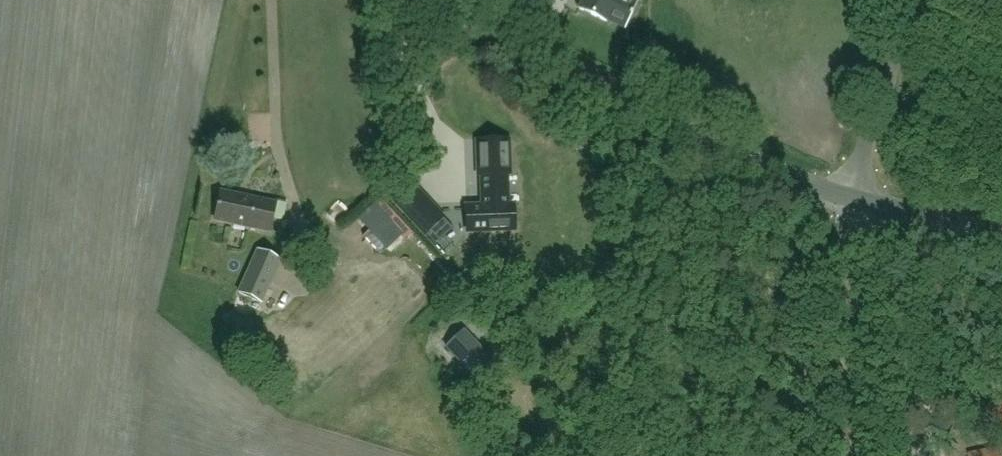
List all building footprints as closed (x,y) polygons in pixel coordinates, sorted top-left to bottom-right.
[(626,25),(637,0),(584,0),(581,8),(606,19),(607,17),(626,25)] [(510,174),(508,140),(478,141),(479,175),(481,175),(482,207),(466,208),(467,230),(515,229),(514,206),(508,207),(507,174),(510,174)] [(426,234),(443,218),(410,182),(393,199),(426,234)] [(216,220),(250,227),(271,231),(276,203),(221,192),(216,220)] [(273,281),(249,270),(238,293),(263,304),(273,281)] [(486,350),(465,328),(446,347),(480,382),(507,355),(494,342),(486,350)] [(988,415),(1001,430),(1001,402),(988,415)]
